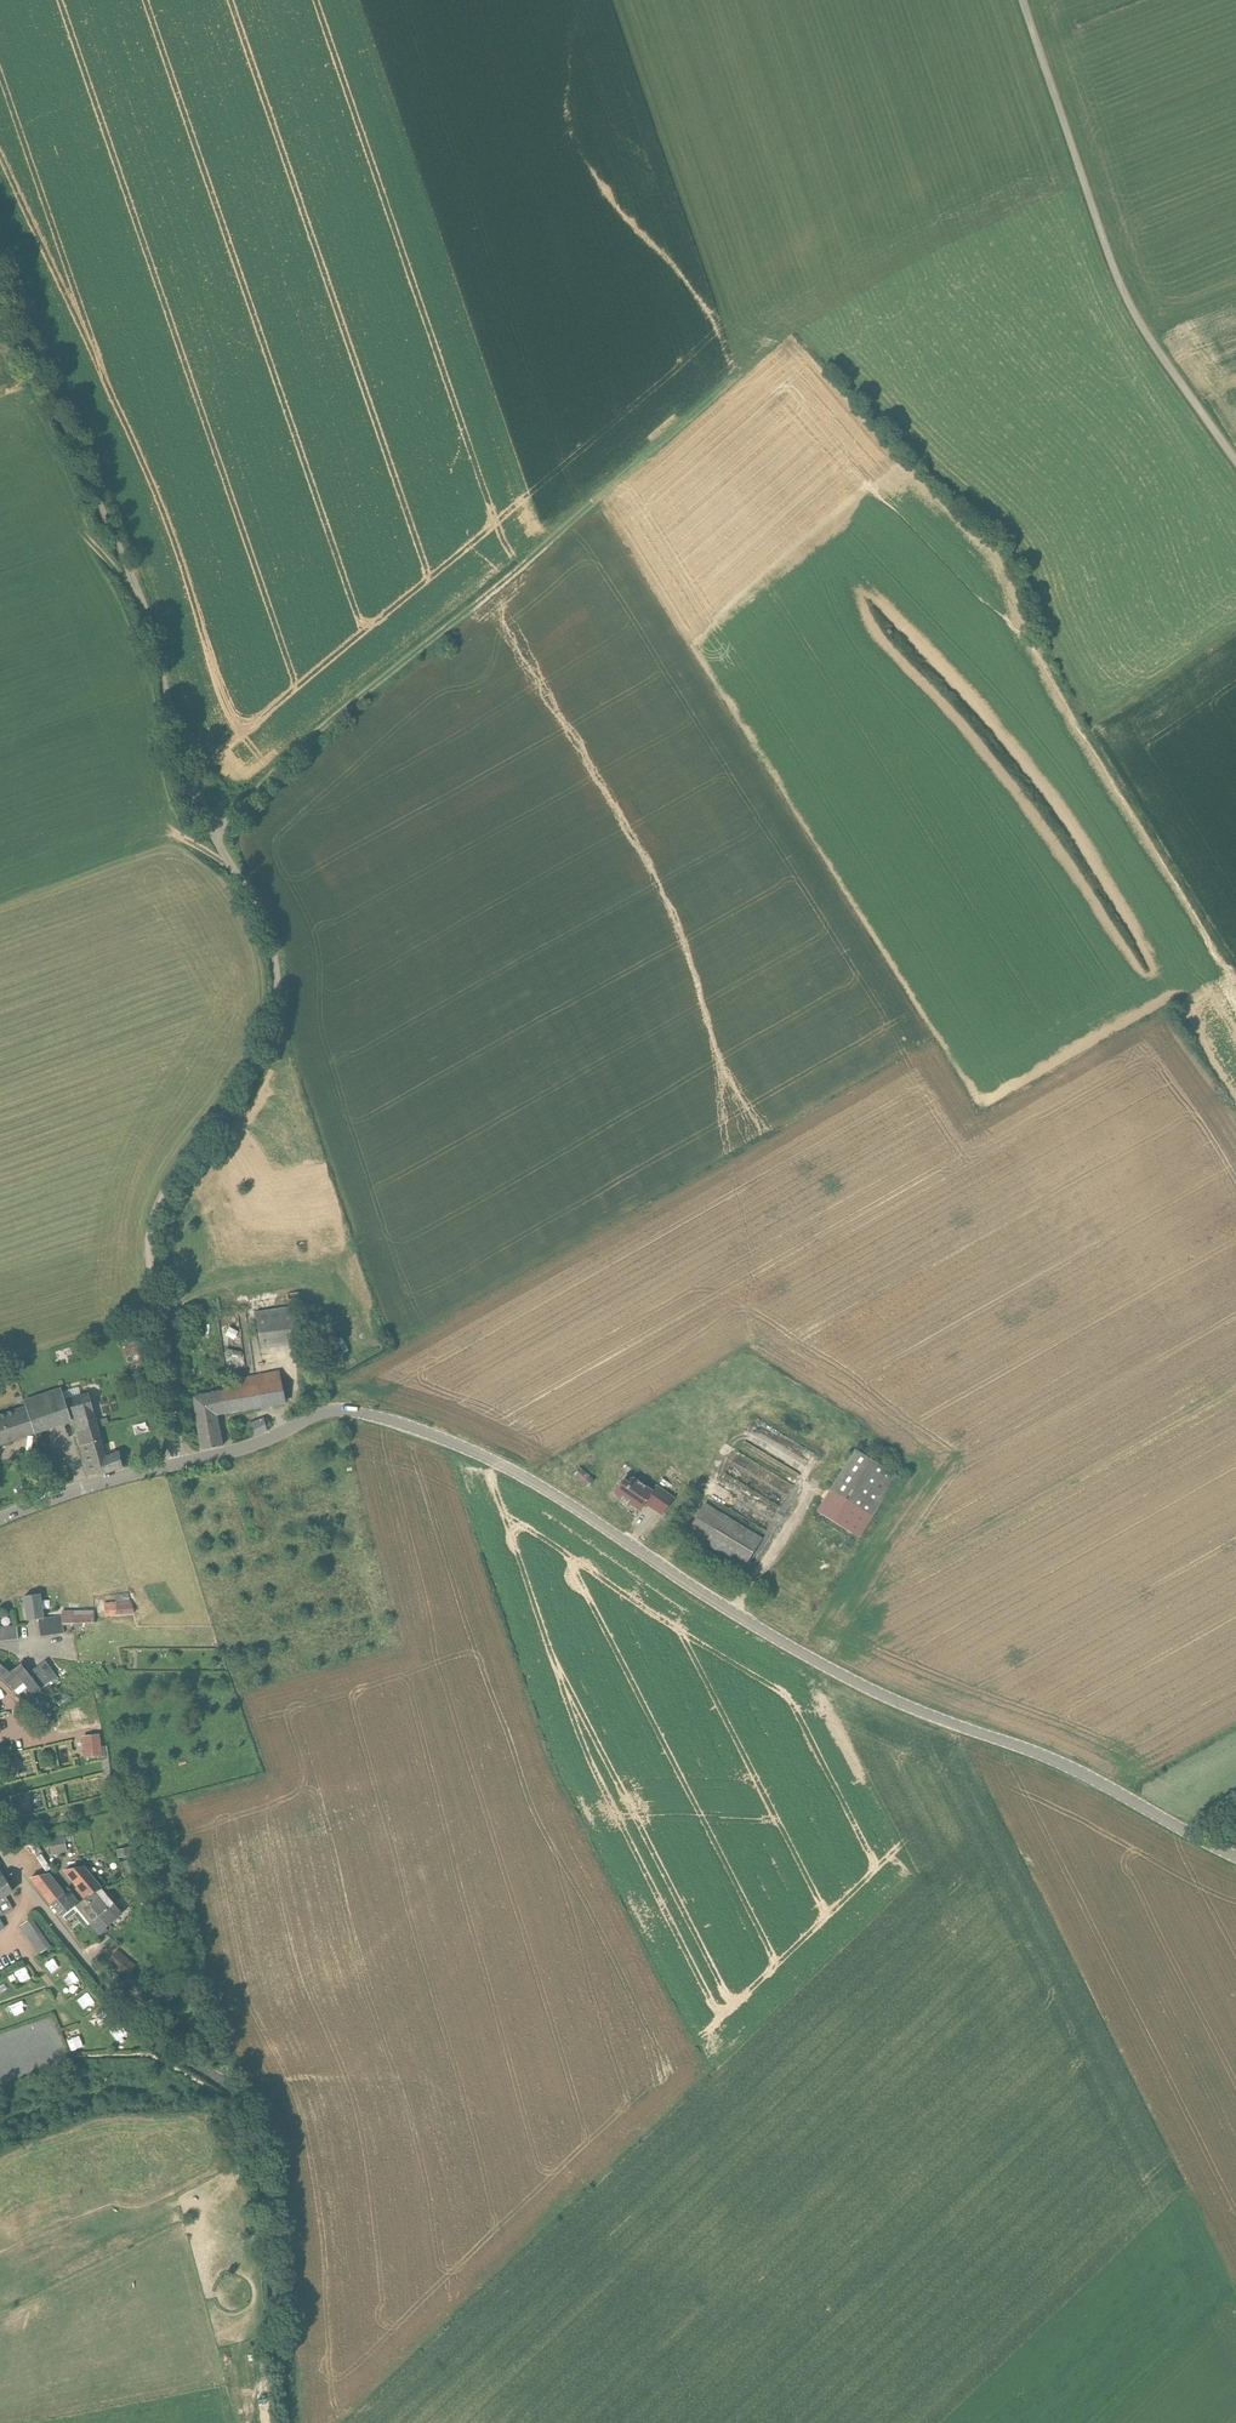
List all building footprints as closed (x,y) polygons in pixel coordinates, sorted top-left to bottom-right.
[(294,1305),(258,1309),(262,1346),(299,1342),(294,1305)] [(125,1347),(126,1356),(138,1356),(137,1347),(125,1347)] [(241,1352),(225,1348),(224,1354),(240,1357),(241,1352)] [(235,1388),(221,1390),(226,1413),(285,1402),(284,1395),(282,1381),(279,1371),(234,1379),(234,1383),(235,1388)] [(147,1382),(145,1374),(136,1376),(138,1384),(147,1382)] [(89,1395),(64,1401),(61,1390),(24,1402),(26,1409),(33,1433),(71,1420),(70,1418),(74,1417),(78,1432),(97,1428),(89,1395)] [(194,1396),(197,1419),(201,1451),(222,1446),(216,1415),(226,1413),(221,1390),(217,1391),(194,1396)] [(33,1433),(26,1409),(0,1417),(0,1444),(33,1433)] [(249,1427),(251,1438),(267,1431),(264,1419),(249,1427)] [(105,1457),(100,1439),(97,1428),(78,1432),(82,1447),(90,1477),(108,1472),(122,1467),(120,1457),(119,1453),(105,1457)] [(859,1538),(865,1527),(897,1476),(856,1450),(817,1512),(859,1538)] [(580,1468),(574,1474),(587,1487),(594,1481),(580,1468)] [(674,1498),(656,1486),(653,1491),(633,1478),(630,1483),(623,1479),(614,1493),(640,1511),(645,1503),(662,1515),(674,1498)] [(744,1567),(761,1538),(706,1504),(688,1533),(744,1567)] [(62,1616),(43,1618),(39,1594),(24,1597),(28,1621),(38,1619),(41,1637),(63,1633),(62,1626),(74,1625),(74,1624),(95,1623),(94,1610),(62,1611),(62,1616)] [(104,1603),(105,1616),(117,1616),(117,1615),(134,1613),(131,1600),(129,1600),(117,1602),(104,1603)] [(17,1626),(0,1628),(0,1641),(18,1639),(17,1626)] [(34,1695),(57,1676),(45,1661),(29,1674),(21,1664),(14,1670),(25,1682),(24,1683),(34,1695)] [(14,1670),(10,1673),(0,1664),(0,1680),(13,1692),(14,1691),(24,1683),(25,1682),(14,1670)] [(11,1696),(26,1710),(30,1706),(16,1694),(14,1691),(13,1692),(0,1680),(0,1686),(11,1696)] [(102,1760),(101,1756),(102,1756),(100,1734),(82,1736),(85,1758),(97,1757),(97,1761),(102,1760)] [(64,1836),(48,1839),(52,1856),(67,1852),(64,1836)] [(129,1847),(116,1850),(117,1858),(131,1856),(129,1847)] [(132,1857),(121,1863),(128,1875),(138,1870),(132,1857)] [(86,1898),(100,1888),(82,1867),(66,1870),(81,1888),(79,1890),(86,1898)] [(3,1915),(13,1909),(5,1896),(13,1891),(4,1876),(2,1878),(0,1874),(0,1917),(3,1915)] [(62,1894),(51,1881),(38,1885),(51,1902),(62,1894)] [(117,1918),(108,1908),(113,1904),(100,1888),(86,1898),(79,1903),(78,1901),(75,1904),(76,1906),(80,1910),(89,1901),(101,1914),(91,1923),(99,1933),(117,1918)] [(75,1904),(78,1901),(71,1893),(62,1894),(51,1902),(62,1917),(76,1906),(75,1904)] [(80,1910),(91,1923),(101,1914),(89,1901),(80,1910)] [(21,1925),(40,1953),(50,1947),(31,1919),(21,1925)] [(134,1967),(117,1952),(109,1960),(127,1975),(134,1967)] [(49,1962),(53,1972),(63,1968),(58,1958),(49,1962)] [(22,1984),(32,1979),(27,1967),(16,1972),(22,1984)] [(15,2015),(25,2011),(22,2000),(11,2004),(15,2015)] [(121,2021),(111,2029),(122,2043),(132,2034),(121,2021)] [(82,2034),(69,2039),(74,2051),(86,2046),(82,2034)] [(261,2410),(269,2409),(268,2391),(260,2391),(261,2410)]
